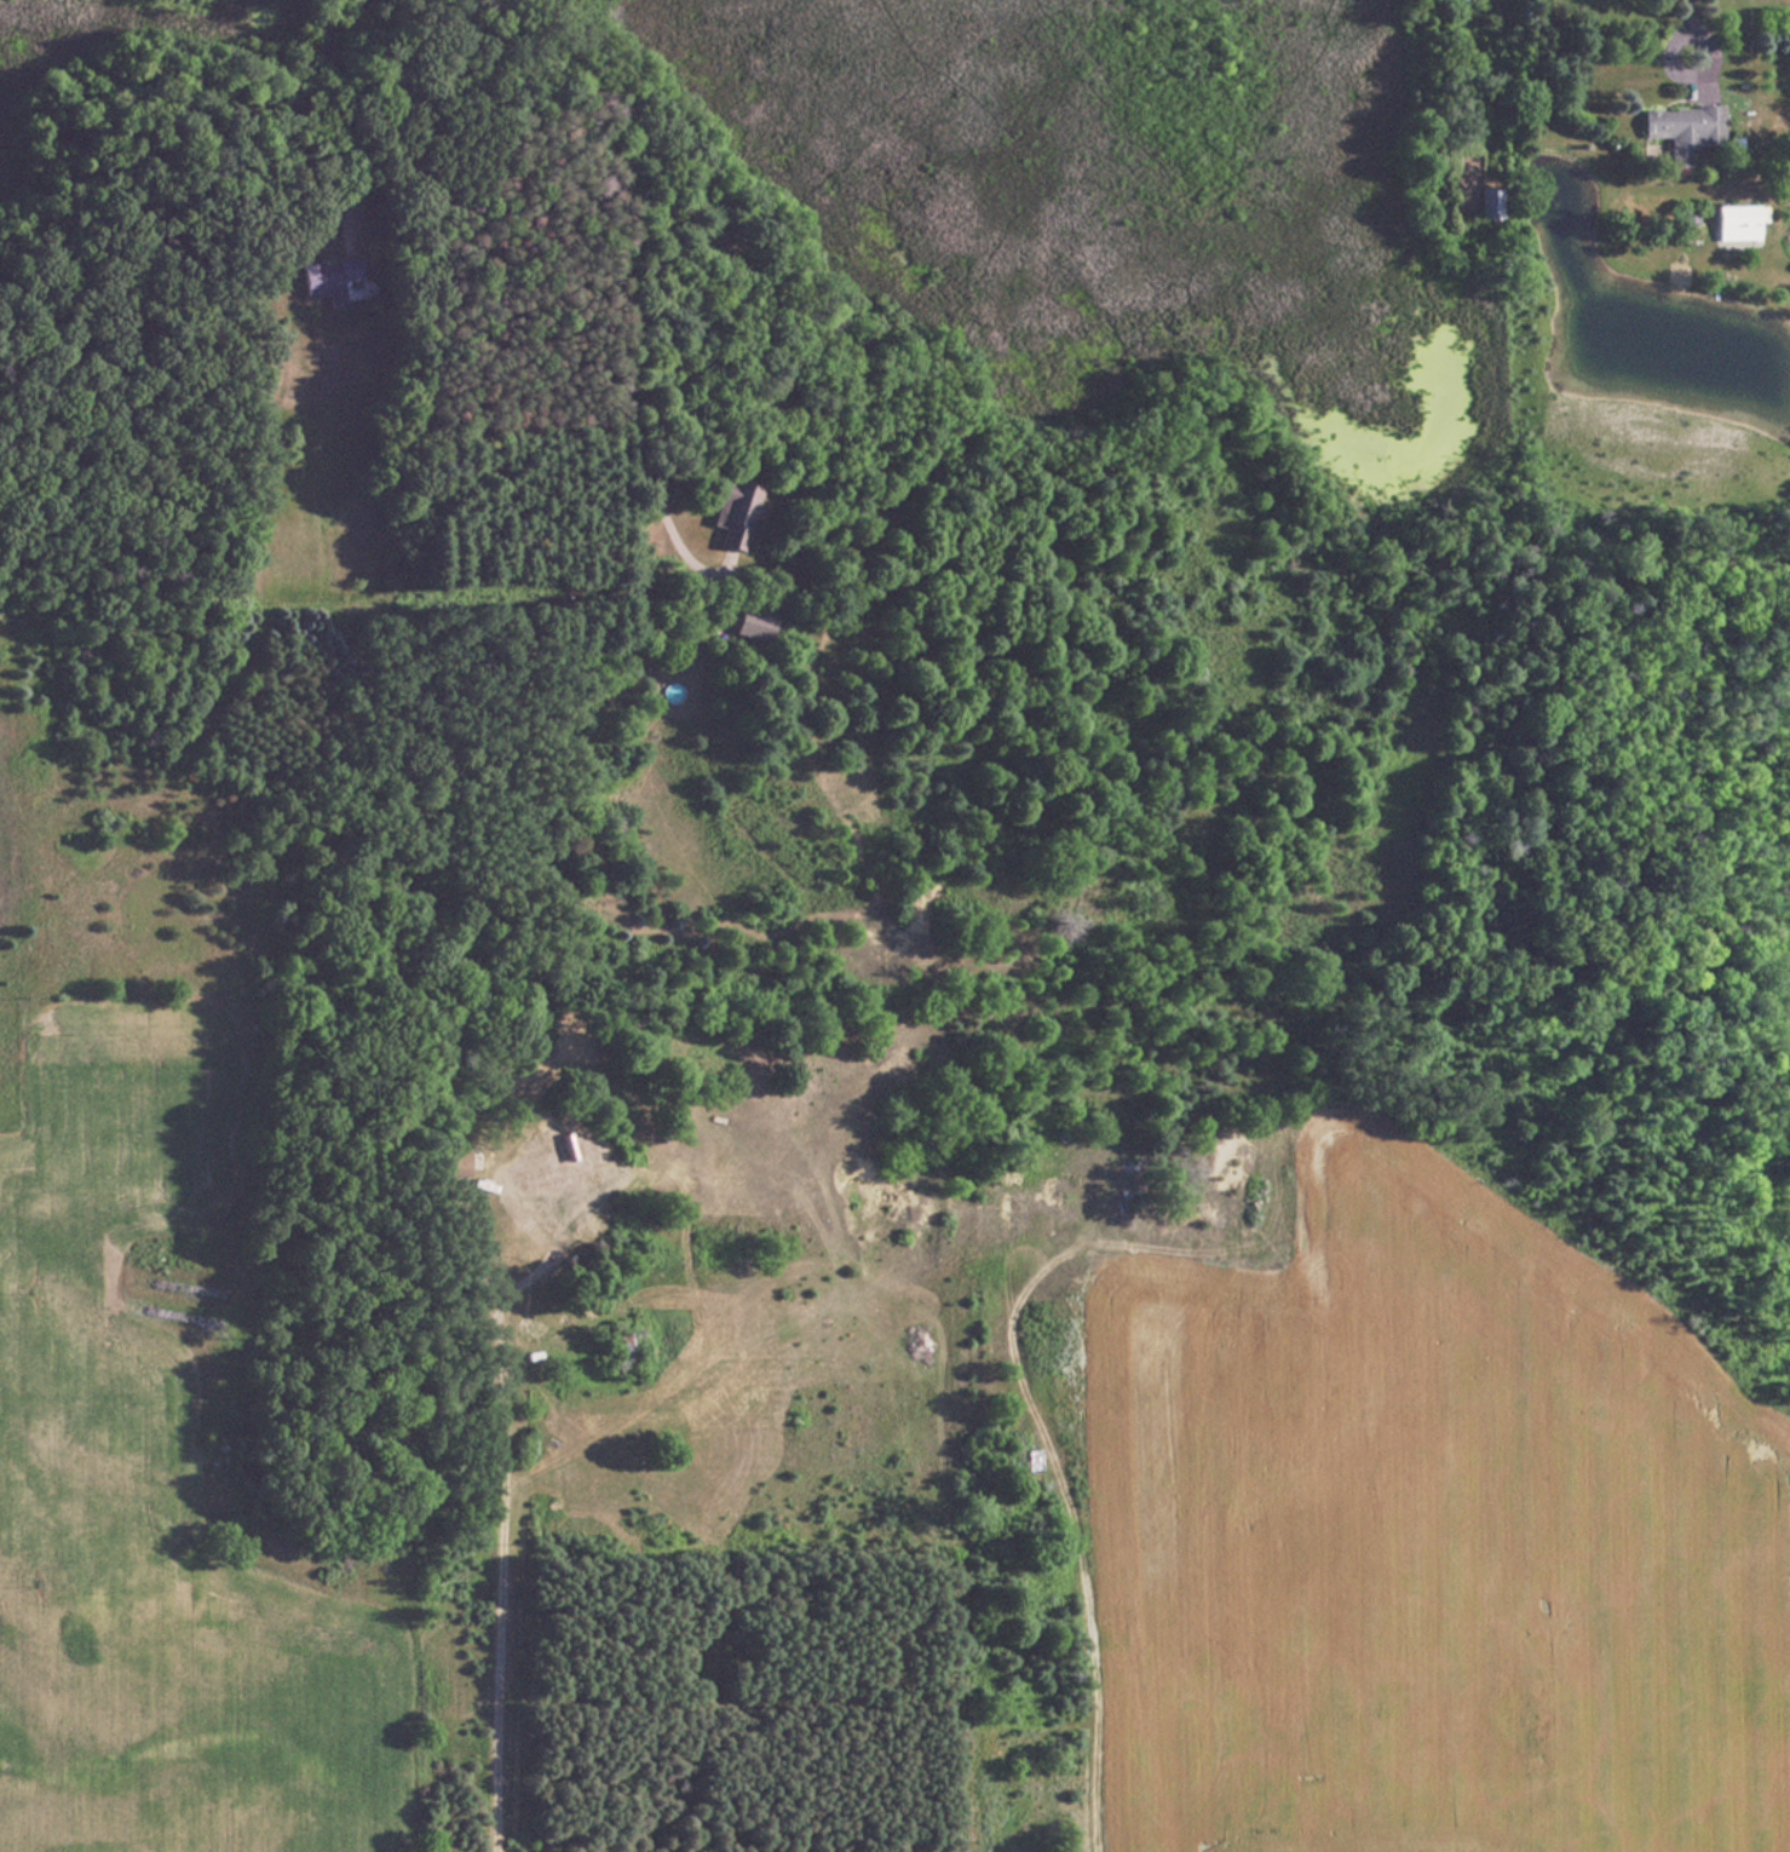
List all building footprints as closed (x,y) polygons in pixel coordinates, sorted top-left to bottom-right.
[(1685,143),(1722,142),(1721,105),(1640,106),(1641,137),(1668,137),(1668,163),(1686,163),(1685,143)] [(1466,113),(1465,128),(1476,128),(1477,114),(1466,113)] [(1499,188),(1477,188),(1477,218),(1499,218),(1499,188)] [(1713,228),(1757,228),(1757,204),(1713,204),(1713,228)] [(360,258),(299,262),(301,299),(342,296),(341,280),(361,279),(360,258)] [(758,487),(729,480),(728,483),(719,480),(708,524),(721,528),(717,545),(742,551),(758,487)] [(774,616),(738,607),(731,633),(767,643),(774,616)] [(466,1176),(466,1149),(448,1149),(448,1164),(438,1164),(438,1176),(466,1176)] [(554,1177),(518,1199),(538,1230),(573,1208),(554,1177)]
